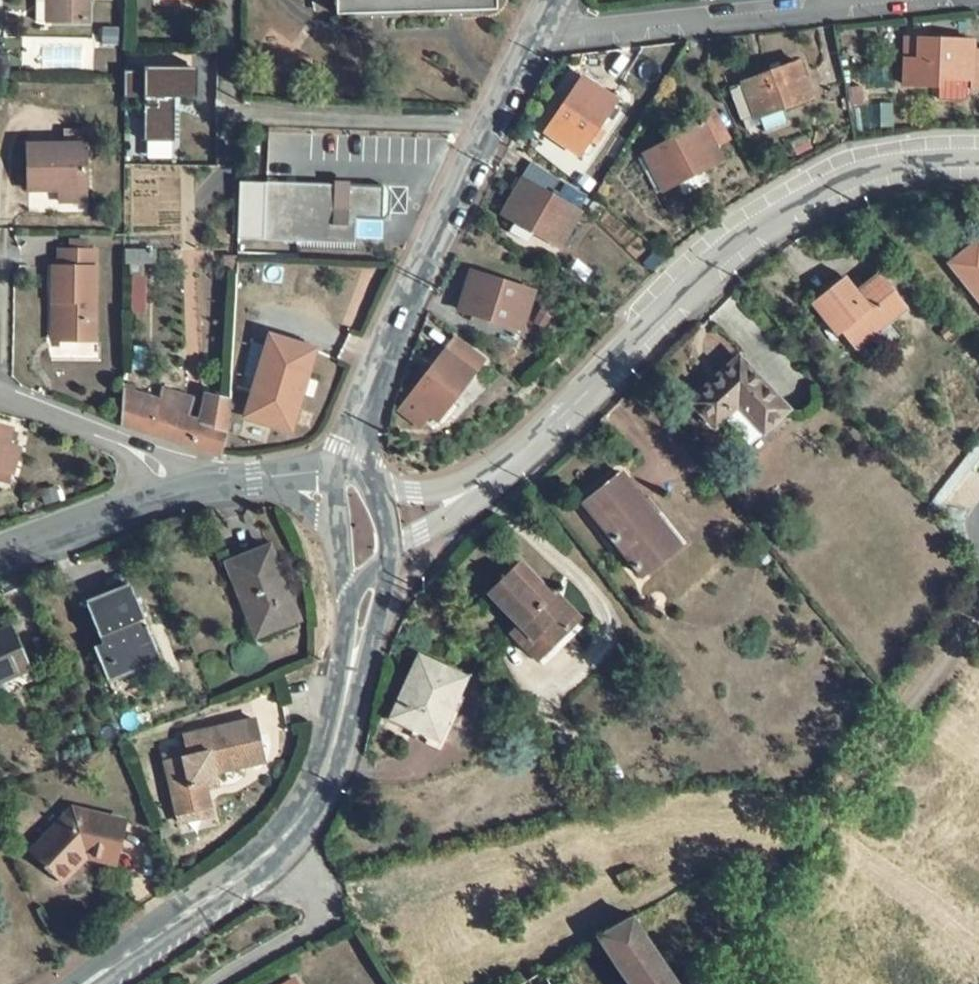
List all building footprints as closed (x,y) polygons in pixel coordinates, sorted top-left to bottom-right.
[(37,22),(52,22),(53,0),(37,0),(37,22)] [(52,22),(88,23),(88,0),(53,0),(52,22)] [(336,16),(498,11),(497,0),(336,0),(336,16)] [(906,38),(903,86),(938,88),(938,79),(950,80),(969,81),(969,90),(978,91),(978,51),(973,51),(973,41),(906,38)] [(799,62),(742,83),(754,115),(755,119),(759,117),(782,109),(812,97),(799,62)] [(196,69),(124,70),(124,98),(144,97),(145,158),(173,157),(172,98),(196,97),(196,69)] [(582,77),(545,133),(579,156),(616,100),(582,77)] [(950,80),(938,79),(938,88),(950,89),(950,80)] [(782,109),(759,117),(764,132),(787,123),(782,109)] [(663,190),(677,184),(683,196),(701,186),(695,174),(723,160),(715,146),(728,139),(713,110),(699,117),(702,124),(644,155),(644,156),(663,190)] [(87,145),(28,146),(29,191),(58,191),(62,191),(88,190),(87,145)] [(638,159),(656,193),(663,190),(644,156),(638,159)] [(532,164),(503,215),(515,222),(529,230),(559,248),(580,212),(578,211),(585,197),(532,164)] [(297,184),(266,182),(264,222),(295,224),(297,184)] [(383,187),(297,184),(295,224),(264,222),(264,241),(355,244),(356,218),(382,220),(383,187)] [(88,190),(62,191),(62,203),(89,203),(88,190)] [(29,193),(30,207),(55,205),(54,191),(29,193)] [(515,222),(511,229),(525,237),(529,230),(515,222)] [(90,239),(68,238),(68,250),(90,250),(90,239)] [(950,264),(978,301),(978,241),(950,264)] [(68,250),(59,250),(59,267),(53,267),(53,303),(59,303),(59,341),(96,342),(96,265),(96,250),(90,250),(68,250)] [(156,255),(125,253),(125,265),(156,265),(156,255)] [(256,260),(238,260),(237,280),(255,280),(256,260)] [(471,273),(459,310),(521,330),(534,292),(471,273)] [(846,277),(811,304),(837,337),(842,333),(852,324),(866,341),(908,308),(880,273),(858,292),(846,277)] [(557,306),(545,299),(533,323),(545,329),(557,306)] [(949,323),(939,333),(947,341),(956,332),(949,323)] [(852,324),(842,333),(854,350),(866,341),(852,324)] [(310,348),(270,336),(267,347),(256,379),(251,395),(298,410),(304,389),(298,388),(310,348)] [(267,347),(252,343),(243,376),(256,379),(267,347)] [(481,365),(451,343),(408,398),(398,411),(420,427),(429,415),(437,422),(481,365)] [(739,360),(694,402),(715,425),(723,419),(749,445),(763,429),(763,430),(786,409),(739,360)] [(136,386),(123,386),(120,424),(222,456),(229,435),(232,400),(211,396),(205,398),(199,422),(182,417),(187,397),(164,389),(160,402),(137,395),(136,386)] [(0,428),(0,468),(2,468),(8,447),(13,431),(0,428)] [(20,450),(8,447),(2,468),(14,472),(20,450)] [(0,468),(0,481),(10,484),(14,472),(2,468),(0,468)] [(622,474),(585,504),(637,570),(669,546),(656,529),(662,524),(622,474)] [(662,524),(656,529),(669,546),(637,570),(642,577),(685,543),(667,520),(662,524)] [(791,526),(778,537),(786,546),(799,534),(791,526)] [(270,547),(228,564),(246,608),(252,605),(263,633),(299,619),(270,547)] [(764,551),(757,557),(765,567),(771,560),(764,551)] [(520,564),(490,594),(521,625),(512,633),(543,666),(586,622),(561,599),(557,603),(551,597),(520,564)] [(131,586),(88,605),(103,644),(95,647),(101,663),(111,659),(118,676),(161,658),(148,626),(142,629),(139,622),(146,619),(131,586)] [(555,593),(551,597),(557,603),(561,599),(555,593)] [(252,605),(246,608),(257,636),(263,633),(252,605)] [(0,633),(0,679),(30,665),(13,627),(0,633)] [(466,678),(419,657),(392,718),(438,739),(466,678)] [(111,659),(101,663),(108,680),(118,676),(111,659)] [(205,695),(198,697),(200,704),(207,702),(205,695)] [(256,721),(183,737),(186,752),(187,757),(165,762),(177,814),(210,806),(206,788),(204,781),(216,778),(215,772),(258,762),(254,741),(260,740),(256,721)] [(260,740),(254,741),(258,762),(265,761),(260,740)] [(186,752),(164,757),(165,762),(187,757),(186,752)] [(216,778),(204,781),(206,788),(218,785),(216,778)] [(210,806),(177,814),(179,822),(212,815),(210,806)] [(73,812),(33,855),(46,867),(44,868),(50,874),(52,872),(61,881),(83,857),(89,854),(117,861),(126,825),(73,812)] [(604,874),(523,921),(549,966),(550,969),(599,937),(633,919),(604,874)] [(599,937),(631,983),(677,983),(633,919),(599,937)] [(543,970),(519,983),(550,983),(543,970)]
